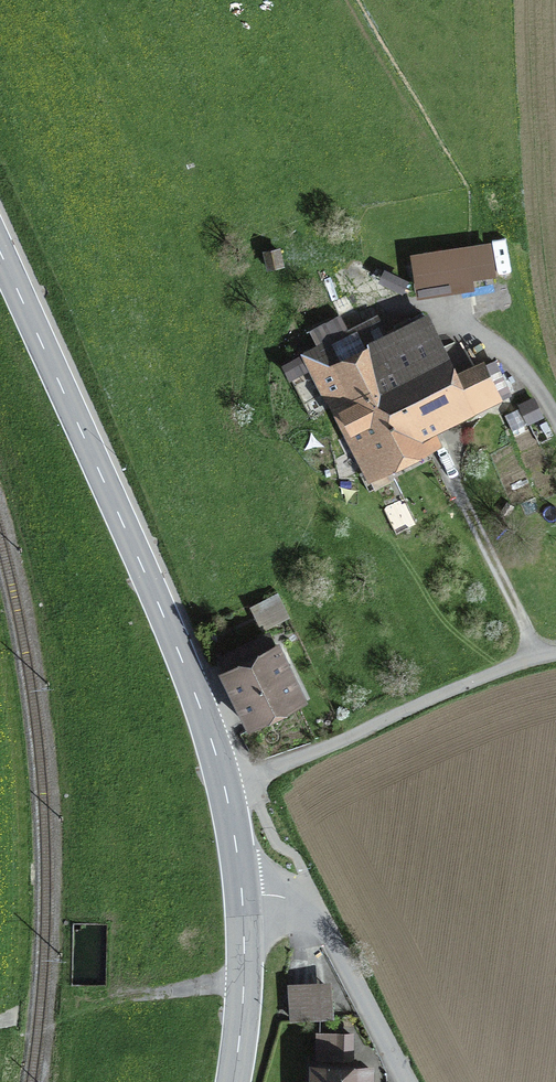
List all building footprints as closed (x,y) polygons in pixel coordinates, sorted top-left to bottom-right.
[(266,253),(268,266),(281,264),(278,250),(266,253)] [(414,262),(420,305),(476,298),(470,254),(414,262)] [(319,347),(306,354),(364,470),(424,439),(423,437),(506,395),(491,362),(450,380),(437,350),(441,348),(426,317),(377,343),(359,308),(311,332),(319,347)] [(254,610),(264,634),(291,622),(281,598),(254,610)] [(285,677),(292,674),(280,650),(274,653),(265,636),(223,657),(234,680),(226,684),(246,723),(296,698),(285,677)] [(290,991),(292,1018),(331,1016),(329,988),(290,991)] [(319,1034),(318,1056),(350,1057),(350,1034),(319,1034)] [(364,1070),(319,1069),(319,1081),(364,1081),(364,1070)]
